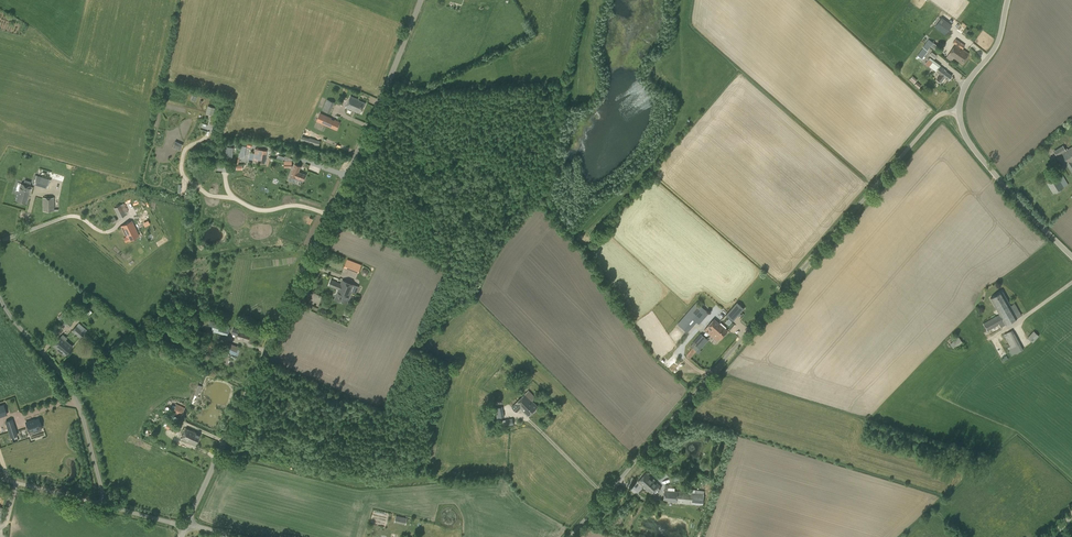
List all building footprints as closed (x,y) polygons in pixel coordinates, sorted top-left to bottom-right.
[(934,27),(945,35),(952,25),(941,17),(934,27)] [(955,44),(948,54),(946,58),(951,61),(953,58),(962,64),(969,53),(962,49),(965,45),(956,39),(953,43),(955,44)] [(923,48),(917,55),(922,59),(928,51),(927,50),(932,44),(928,41),(923,47),(923,48)] [(945,70),(940,66),(941,65),(930,57),(925,64),(935,72),(936,71),(940,74),(936,79),(941,83),(945,77),(948,80),(952,76),(945,70)] [(350,96),(346,108),(354,111),(360,113),(365,103),(358,100),(359,99),(350,96)] [(327,99),(322,110),(330,113),(335,102),(327,99)] [(206,113),(213,114),(214,107),(207,106),(206,113)] [(339,123),(323,116),(321,122),(337,129),(339,123)] [(300,140),(319,146),(320,141),(302,135),(300,140)] [(1067,149),(1066,148),(1065,149),(1063,145),(1053,151),(1056,156),(1064,168),(1067,166),(1071,174),(1071,146),(1067,149)] [(222,159),(232,159),(233,147),(223,146),(222,159)] [(254,163),(264,164),(266,151),(255,150),(254,163)] [(290,176),(291,176),(289,180),(294,182),(295,179),(303,182),(306,174),(299,172),(301,166),(295,164),(290,176)] [(1063,175),(1059,178),(1056,172),(1044,179),(1053,194),(1064,187),(1068,185),(1063,175)] [(34,184),(47,188),(50,180),(37,175),(34,184)] [(25,203),(29,186),(22,184),(17,200),(25,203)] [(50,193),(51,197),(42,197),(42,211),(54,211),(54,197),(55,197),(55,193),(50,193)] [(114,208),(119,218),(126,215),(125,213),(128,212),(124,204),(121,205),(121,204),(114,208)] [(114,225),(113,223),(117,221),(114,217),(104,223),(108,229),(114,225)] [(126,237),(124,237),(126,241),(128,241),(139,236),(131,221),(121,226),(126,237)] [(358,272),(361,264),(346,258),(343,266),(358,272)] [(331,280),(328,285),(338,289),(335,298),(347,304),(354,285),(342,280),(341,284),(331,280)] [(990,298),(999,314),(983,323),(987,331),(999,324),(1001,327),(1005,325),(1005,324),(1017,317),(1018,318),(1022,315),(1015,303),(1010,305),(1002,291),(990,298)] [(737,302),(726,314),(729,317),(733,313),(736,316),(744,308),(737,302)] [(699,324),(709,313),(699,304),(680,326),(687,332),(696,322),(699,324)] [(724,320),(731,325),(734,322),(727,316),(724,320)] [(63,323),(69,328),(73,323),(68,318),(66,321),(64,319),(62,322),(64,323),(63,323)] [(705,330),(710,334),(713,332),(721,338),(728,331),(714,319),(705,330)] [(227,336),(230,327),(206,320),(204,329),(227,336)] [(80,338),(87,330),(79,323),(72,330),(80,338)] [(236,338),(247,342),(250,333),(238,330),(236,338)] [(1011,356),(1023,349),(1012,330),(1004,335),(1010,346),(1007,348),(1011,356)] [(1039,335),(1033,331),(1027,338),(1033,342),(1039,335)] [(691,345),(693,348),(687,355),(690,358),(699,348),(700,349),(708,340),(701,334),(691,345)] [(65,355),(73,346),(61,336),(53,345),(65,355)] [(954,349),(963,342),(959,337),(950,344),(954,349)] [(230,343),(226,351),(237,356),(240,350),(237,349),(238,347),(230,343)] [(198,396),(202,386),(198,384),(194,394),(198,396)] [(529,390),(525,394),(512,407),(517,412),(520,408),(528,416),(538,406),(532,401),(535,397),(529,390)] [(181,417),(184,408),(176,404),(172,413),(181,417)] [(504,417),(502,407),(495,408),(497,418),(504,417)] [(29,430),(44,425),(41,417),(26,422),(29,430)] [(7,428),(10,438),(18,435),(15,426),(7,428)] [(181,439),(195,445),(200,434),(186,428),(181,439)] [(644,488),(653,479),(646,473),(638,481),(644,488)] [(653,479),(644,488),(651,494),(656,489),(658,491),(662,487),(659,485),(653,479)] [(664,490),(663,501),(703,505),(704,490),(695,490),(693,490),(693,492),(678,491),(678,489),(668,488),(668,485),(665,485),(665,490),(664,490)] [(395,515),(394,522),(405,524),(407,517),(395,515)]
